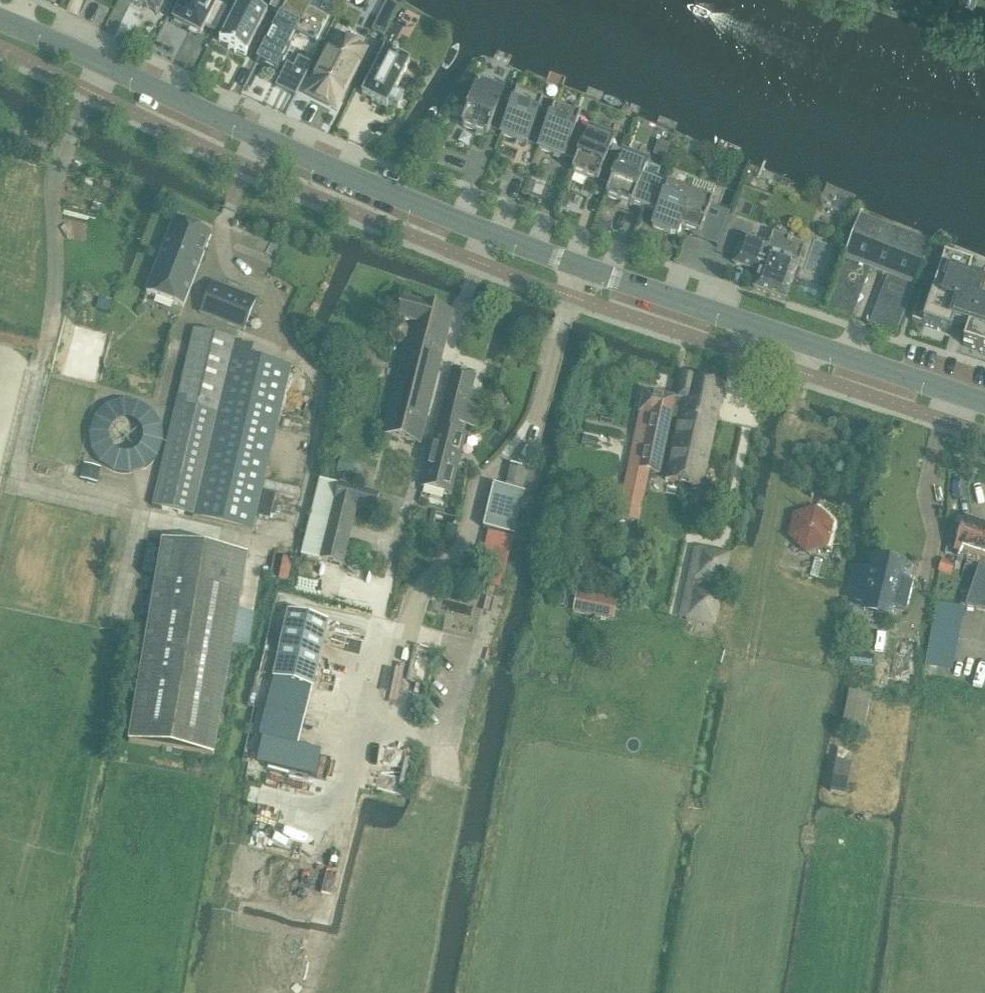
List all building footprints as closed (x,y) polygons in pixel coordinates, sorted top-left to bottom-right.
[(131,1),(146,9),(156,15),(156,14),(158,15),(166,0),(132,0),(131,1)] [(173,23),(200,36),(205,27),(215,32),(227,10),(216,5),(219,0),(185,0),(173,23)] [(256,64),(275,74),(296,34),(313,43),(326,19),(332,6),(320,0),(313,0),(311,4),(303,0),(289,0),(281,16),(280,16),(256,64)] [(269,9),(280,16),(281,16),(289,0),(273,0),(269,9)] [(267,16),(240,2),(220,42),(219,42),(219,43),(229,49),(228,51),(235,54),(236,52),(246,57),(246,56),(267,16)] [(376,21),(371,32),(382,38),(387,27),(376,21)] [(310,93),(336,107),(356,68),(354,67),(361,52),(335,39),(315,78),(317,79),(310,93)] [(384,51),(361,96),(386,109),(388,106),(397,111),(403,99),(394,94),(410,64),(397,57),(397,56),(393,54),(393,55),(384,51)] [(286,65),(275,88),(291,96),(295,98),(311,65),(307,63),(298,58),(293,69),(286,65)] [(477,86),(461,127),(477,133),(483,136),(487,137),(489,131),(500,135),(501,135),(511,109),(514,100),(503,96),(497,94),(485,85),(483,88),(477,86)] [(511,109),(501,135),(526,146),(527,145),(538,149),(538,150),(548,123),(538,119),(543,105),(538,103),(525,94),(523,97),(517,95),(512,110),(511,109)] [(548,123),(538,150),(564,161),(564,160),(575,164),(585,137),(575,133),(581,119),(575,117),(563,108),(561,112),(555,109),(549,123),(548,123)] [(575,164),(571,174),(597,184),(598,183),(609,187),(620,160),(609,157),(615,143),(609,141),(597,132),(594,135),(588,133),(587,138),(585,137),(575,164)] [(34,149),(32,156),(40,158),(42,151),(34,149)] [(609,187),(605,198),(621,204),(627,206),(631,208),(632,207),(644,211),(654,184),(659,171),(643,164),(630,155),(628,159),(622,156),(621,161),(620,160),(609,187)] [(737,172),(735,179),(742,182),(745,175),(737,172)] [(654,184),(644,211),(656,216),(651,228),(677,238),(680,230),(694,235),(699,237),(710,208),(712,204),(710,203),(714,192),(694,184),(689,195),(677,186),(674,189),(668,187),(667,190),(654,184)] [(859,218),(844,260),(914,287),(930,246),(859,218)] [(146,294),(182,308),(210,236),(174,222),(146,294)] [(768,246),(758,273),(752,290),(786,301),(786,299),(804,248),(791,244),(792,239),(788,238),(788,239),(772,234),(768,246)] [(732,264),(758,273),(768,246),(742,237),(732,264)] [(950,335),(953,326),(967,330),(962,346),(984,354),(984,283),(983,282),(980,291),(965,287),(971,271),(943,262),(931,300),(920,296),(911,322),(950,335)] [(801,283),(796,297),(821,306),(826,291),(801,283)] [(200,314),(244,332),(256,301),(212,284),(200,314)] [(104,302),(100,312),(106,315),(109,304),(104,302)] [(410,326),(383,436),(420,446),(452,315),(404,303),(399,323),(410,326)] [(389,328),(387,335),(391,341),(398,343),(404,339),(406,332),(402,326),(395,324),(389,328)] [(74,326),(63,376),(94,383),(105,332),(74,326)] [(253,348),(194,333),(153,508),(252,531),(292,367),(251,357),(253,348)] [(452,370),(437,430),(460,436),(462,426),(477,430),(482,410),(467,406),(474,375),(452,370)] [(677,420),(664,481),(700,489),(724,386),(681,377),(675,399),(670,419),(677,420)] [(628,466),(617,520),(638,525),(648,472),(659,475),(670,419),(675,399),(669,398),(643,392),(639,414),(636,431),(633,442),(643,444),(638,468),(628,466)] [(423,488),(415,517),(434,522),(435,521),(437,511),(455,516),(454,521),(453,524),(453,525),(453,526),(467,530),(484,462),(460,456),(465,437),(464,437),(460,436),(437,430),(427,472),(423,488)] [(511,463),(505,489),(525,494),(533,496),(534,496),(535,496),(541,470),(537,469),(536,469),(511,463)] [(83,469),(80,479),(95,483),(98,472),(83,469)] [(302,557),(321,562),(343,567),(348,548),(356,510),(375,515),(380,497),(321,482),(302,557)] [(494,486),(484,529),(514,536),(525,494),(505,489),(494,486)] [(263,493),(258,518),(269,520),(274,496),(263,493)] [(795,516),(790,538),(806,553),(828,547),(833,525),(816,510),(795,516)] [(965,522),(960,520),(955,518),(943,554),(955,558),(957,552),(980,561),(969,594),(965,593),(960,607),(984,612),(984,528),(965,522)] [(487,536),(478,575),(482,576),(479,588),(497,592),(499,580),(503,581),(512,541),(487,536)] [(246,555),(162,541),(129,743),(212,757),(246,555)] [(684,620),(712,626),(727,556),(700,550),(684,620)] [(814,559),(809,578),(817,580),(822,561),(814,559)] [(855,571),(851,588),(859,590),(856,602),(891,610),(901,567),(875,561),(872,575),(855,571)] [(941,561),(937,572),(948,576),(952,565),(941,561)] [(578,593),(572,616),(612,625),(617,601),(578,593)] [(273,679),(312,689),(327,627),(288,617),(273,679)] [(852,628),(849,654),(859,655),(863,629),(852,628)] [(848,655),(847,665),(873,668),(874,658),(848,655)] [(849,692),(841,731),(863,735),(871,697),(849,692)] [(834,762),(828,793),(843,796),(849,765),(834,762)]
